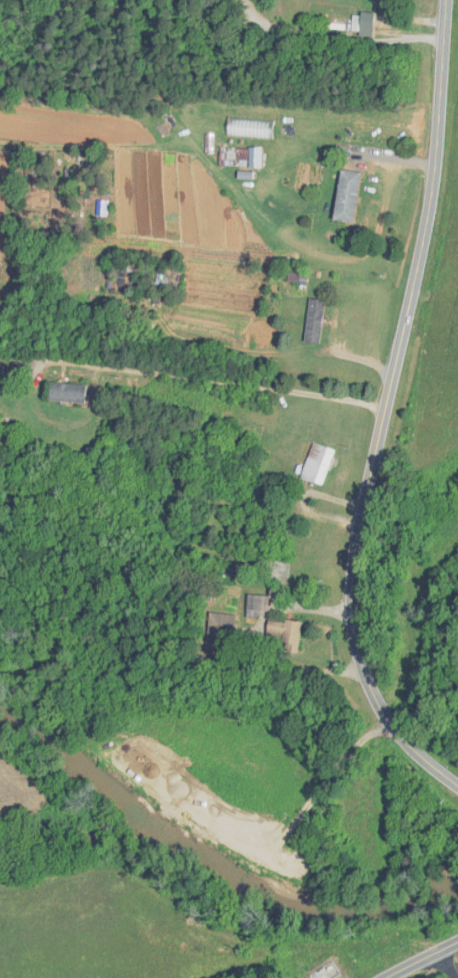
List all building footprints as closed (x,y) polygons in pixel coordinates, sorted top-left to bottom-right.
[(351,34),(371,35),(373,14),(359,13),(358,21),(352,21),(351,34)] [(247,148),(219,148),(219,167),(247,167),(247,148)] [(358,172),(338,170),(333,221),(353,223),(358,172)] [(323,300),(307,299),(304,342),(319,344),(323,300)] [(47,400),(84,403),(86,385),(49,381),(47,400)] [(334,450),(312,442),(298,479),(320,487),(334,450)] [(257,622),(265,601),(248,595),(241,616),(257,622)] [(231,616),(205,614),(202,650),(229,652),(231,616)] [(282,644),(281,654),(295,655),(298,623),(263,620),(262,642),(282,644)]
